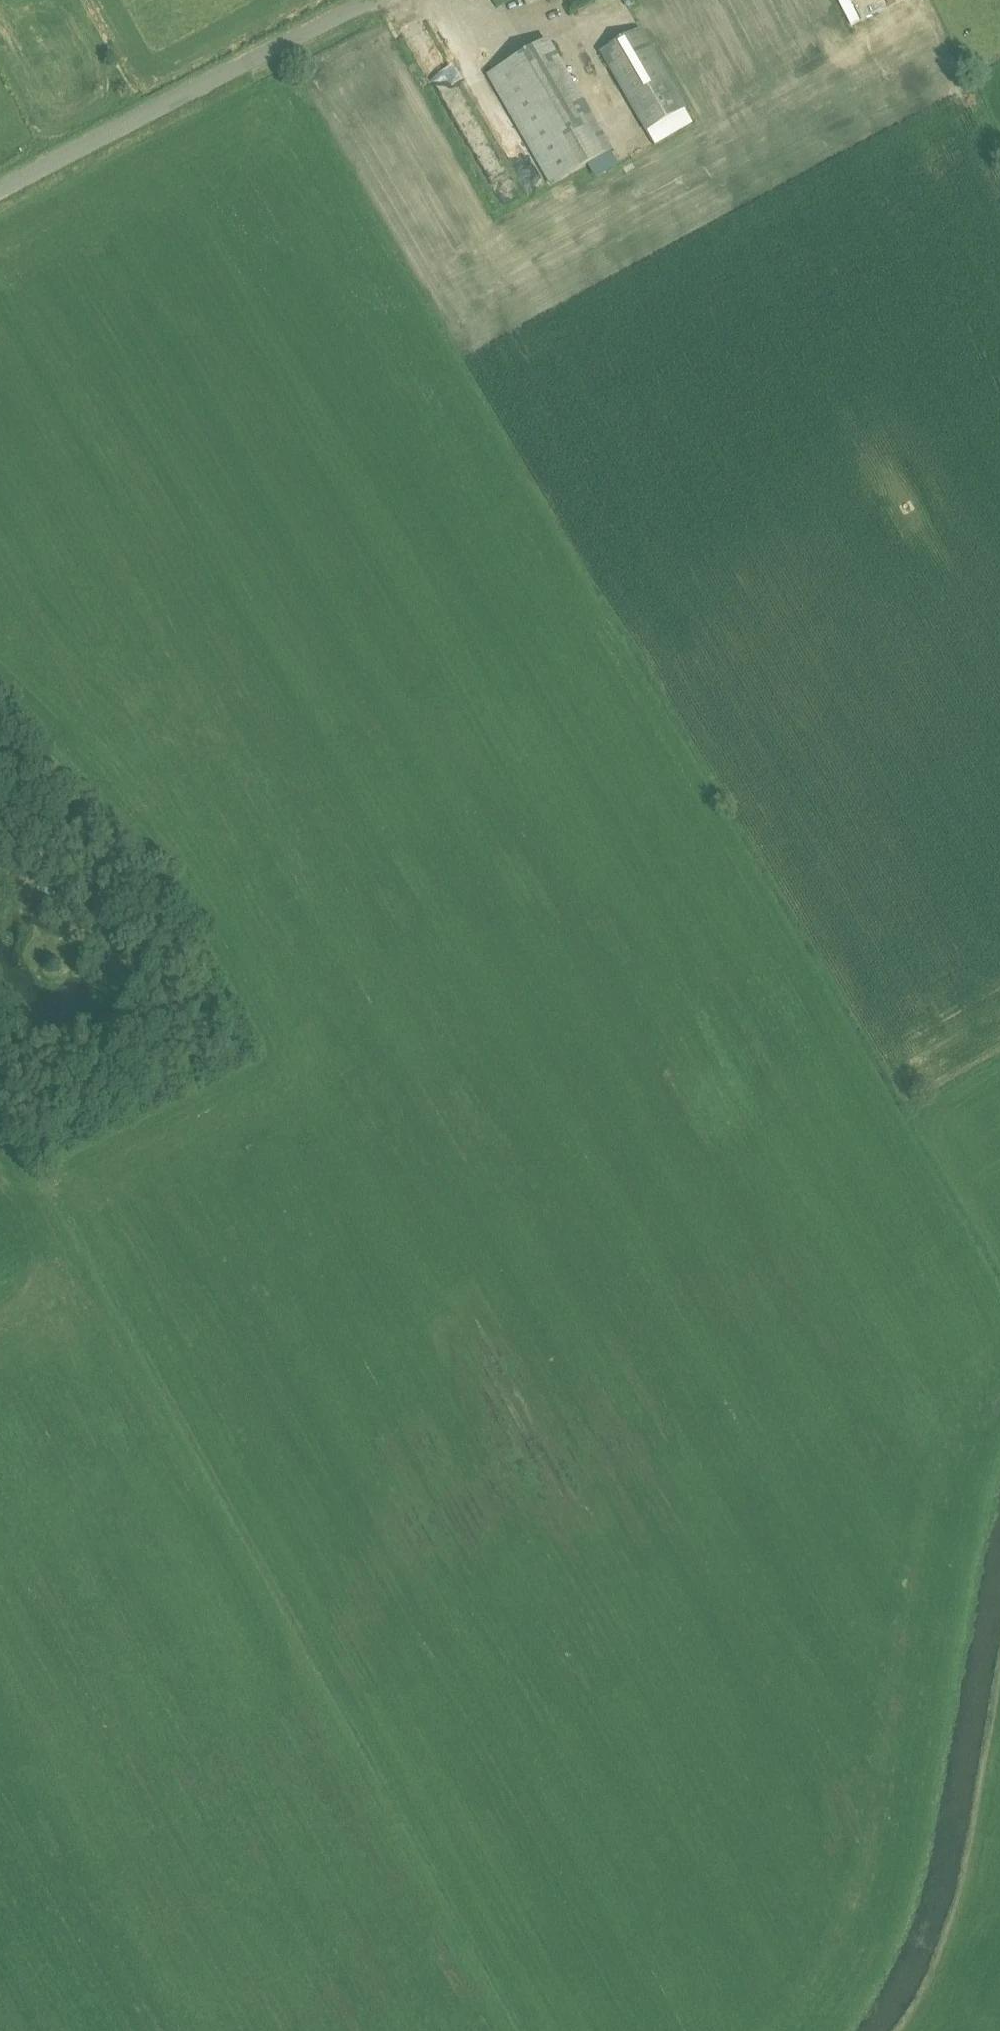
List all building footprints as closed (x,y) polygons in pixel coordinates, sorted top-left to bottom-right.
[(686,108),(641,30),(601,53),(646,131),(654,145),(692,123),(684,109),(686,108)] [(553,184),(612,149),(549,40),(489,75),(553,184)] [(471,76),(461,82),(472,102),(482,97),(471,76)] [(490,185),(504,179),(496,161),(482,167),(490,185)]
